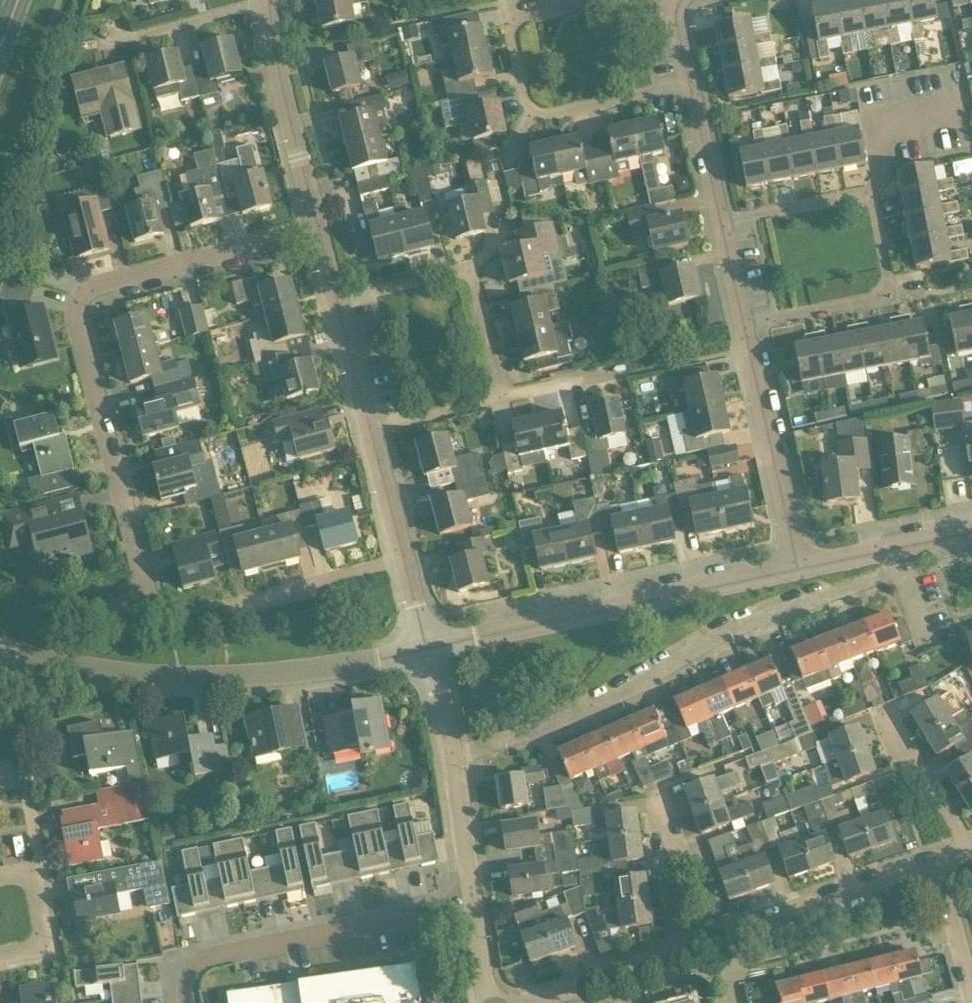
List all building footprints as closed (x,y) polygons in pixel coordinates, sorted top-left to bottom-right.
[(322,29),(354,23),(350,6),(367,3),(366,0),(316,0),(322,29)] [(849,38),(864,35),(857,0),(833,4),(840,40),(843,56),(852,54),(849,38)] [(874,33),(887,31),(881,0),(857,0),(864,35),(867,51),(877,49),(874,33)] [(897,29),(910,26),(905,0),(881,0),(887,31),(890,47),(900,45),(897,29)] [(921,25),(938,21),(934,0),(905,0),(910,26),(913,42),(924,40),(921,25)] [(830,58),(827,42),(840,40),(833,4),(811,9),(817,40),(816,40),(819,60),(830,58)] [(439,49),(450,46),(453,59),(486,52),(480,27),(481,27),(478,12),(430,23),(433,38),(437,37),(439,49)] [(961,21),(963,31),(971,29),(971,19),(961,21)] [(770,34),(754,37),(751,21),(715,28),(720,53),(756,47),(780,42),(778,35),(770,36),(770,34)] [(219,93),(216,81),(241,74),(232,41),(202,49),(206,65),(194,68),(201,98),(219,93)] [(363,93),(356,66),(375,61),(370,43),(370,41),(346,47),(350,59),(325,65),(334,101),(363,93)] [(758,60),(756,47),(720,53),(725,78),(777,68),(775,57),(758,60)] [(453,59),(456,70),(441,73),(448,100),(477,94),(474,81),(491,77),(486,52),(453,59)] [(147,62),(154,91),(156,99),(180,94),(182,102),(201,98),(194,68),(194,66),(181,69),(178,54),(147,62)] [(81,113),(99,108),(107,139),(139,131),(123,68),(73,81),(81,113)] [(729,100),(764,93),(781,90),(777,68),(725,78),(729,100)] [(388,76),(391,87),(409,84),(407,72),(388,76)] [(469,123),(474,141),(477,154),(498,149),(495,136),(504,134),(497,104),(480,108),(477,94),(448,100),(439,102),(445,128),(469,123)] [(339,121),(346,146),(380,137),(389,134),(383,110),(385,109),(382,95),(350,104),(353,117),(339,121)] [(827,137),(813,140),(820,175),(843,170),(837,136),(832,108),(822,110),(827,137)] [(851,133),(837,136),(843,170),(865,166),(859,132),(861,132),(858,112),(847,114),(851,133)] [(657,120),(634,125),(641,158),(664,153),(657,120)] [(804,142),(790,144),(796,179),(820,175),(813,140),(810,122),(800,123),(804,142)] [(614,149),(597,153),(604,183),(619,180),(617,173),(629,170),(627,161),(641,158),(634,125),(610,130),(614,149)] [(786,126),(762,131),(772,183),(796,179),(790,144),(786,126)] [(753,133),(756,151),(740,154),(746,188),(772,183),(762,131),(753,133)] [(230,216),(242,213),(243,215),(272,207),(263,173),(252,176),(251,171),(257,169),(251,146),(236,150),(239,160),(225,164),(218,133),(210,135),(213,150),(224,193),(230,216)] [(387,161),(380,137),(346,146),(352,171),(353,171),(357,185),(387,177),(402,174),(398,159),(387,161)] [(597,153),(583,156),(579,138),(554,143),(561,176),(574,174),(577,187),(588,185),(589,186),(604,183),(597,153)] [(537,182),(561,176),(554,143),(529,149),(532,167),(519,170),(525,199),(540,195),(537,182)] [(224,193),(213,150),(193,155),(197,170),(186,173),(191,196),(182,198),(190,228),(217,221),(211,197),(224,193)] [(465,163),(471,186),(484,182),(480,165),(478,160),(465,163)] [(437,166),(425,169),(427,177),(440,173),(437,166)] [(424,167),(411,171),(420,205),(433,202),(427,177),(425,169),(424,167)] [(498,167),(489,169),(490,176),(500,174),(498,167)] [(952,179),(936,183),(933,167),(897,173),(902,200),(937,193),(954,190),(952,179)] [(164,235),(158,212),(171,208),(161,171),(137,177),(140,189),(134,190),(139,206),(126,210),(135,243),(164,235)] [(390,190),(387,177),(357,185),(360,198),(390,190)] [(484,182),(471,186),(464,188),(468,202),(447,208),(456,240),(485,233),(481,218),(495,214),(486,182),(484,182)] [(60,198),(63,208),(76,258),(109,249),(99,213),(113,209),(106,183),(83,189),(83,192),(60,198)] [(647,192),(650,206),(650,207),(656,206),(676,202),(672,187),(647,192)] [(940,206),(937,193),(902,200),(906,223),(942,216),(959,213),(957,203),(940,206)] [(368,228),(370,227),(379,262),(406,255),(397,220),(381,224),(375,202),(362,205),(368,228)] [(659,220),(656,206),(650,207),(650,206),(625,211),(626,215),(632,241),(651,237),(655,252),(687,245),(681,215),(659,220)] [(424,213),(397,220),(406,255),(433,248),(424,213)] [(944,230),(942,216),(906,223),(911,247),(946,240),(964,237),(962,226),(944,230)] [(514,233),(518,249),(502,253),(509,284),(546,275),(542,257),(560,253),(553,223),(514,233)] [(949,254),(946,240),(911,247),(915,269),(968,259),(966,250),(949,254)] [(642,290),(664,285),(669,306),(699,300),(692,268),(668,273),(665,261),(637,267),(642,290)] [(2,286),(33,297),(37,283),(6,273),(2,286)] [(252,307),(263,304),(267,318),(297,310),(290,282),(266,288),(262,276),(230,284),(236,306),(251,302),(252,307)] [(551,326),(548,313),(560,310),(553,286),(519,295),(521,305),(511,308),(518,335),(551,326)] [(185,340),(209,334),(203,306),(179,312),(185,340)] [(971,352),(971,321),(969,307),(959,309),(961,318),(949,320),(956,355),(971,352)] [(10,318),(22,365),(55,356),(43,309),(10,318)] [(304,337),(297,310),(267,318),(270,330),(259,333),(260,339),(249,342),(253,354),(240,357),(242,367),(251,365),(290,355),(290,352),(288,353),(285,341),(304,337)] [(114,323),(115,325),(112,326),(110,330),(113,339),(116,341),(119,341),(122,355),(159,345),(158,345),(170,342),(167,329),(151,333),(146,315),(114,323)] [(923,322),(911,325),(909,316),(900,318),(909,363),(919,361),(920,367),(942,363),(938,346),(928,348),(923,322)] [(892,329),(880,331),(887,367),(909,363),(900,318),(889,320),(892,329)] [(568,322),(551,326),(518,335),(524,362),(534,359),(537,372),(572,364),(567,343),(572,342),(568,322)] [(866,371),(887,367),(880,331),(868,333),(867,324),(857,326),(866,371)] [(849,337),(838,339),(845,375),(866,371),(857,326),(847,328),(849,337)] [(824,380),(845,375),(838,339),(828,341),(825,332),(815,334),(824,380)] [(802,384),(824,380),(815,334),(804,337),(806,346),(795,348),(802,384)] [(159,364),(158,360),(162,359),(159,345),(122,355),(130,383),(151,378),(155,390),(193,380),(188,360),(176,363),(175,360),(159,364)] [(230,345),(215,349),(217,358),(232,354),(230,345)] [(310,362),(293,366),(290,355),(251,365),(254,378),(264,375),(266,384),(282,380),(286,399),(318,391),(310,362)] [(717,377),(709,378),(707,367),(669,376),(675,398),(686,396),(689,412),(723,404),(717,377)] [(971,390),(971,379),(951,384),(953,393),(971,390)] [(136,407),(140,421),(139,422),(138,423),(137,424),(136,426),(136,427),(136,429),(136,430),(137,431),(137,432),(138,433),(139,434),(140,434),(141,435),(143,435),(144,437),(177,428),(174,414),(200,407),(193,380),(155,390),(158,402),(136,407)] [(945,385),(914,392),(916,402),(948,395),(945,385)] [(916,402),(914,392),(898,396),(900,405),(916,402)] [(886,398),(872,401),(874,411),(889,408),(886,398)] [(964,428),(961,400),(930,404),(933,432),(964,428)] [(852,416),(874,411),(872,401),(850,407),(852,416)] [(609,451),(607,440),(625,436),(617,402),(592,408),(596,423),(581,426),(587,455),(609,451)] [(689,412),(689,413),(682,414),(686,431),(682,432),(687,454),(724,446),(721,433),(729,431),(723,404),(689,412)] [(844,407),(830,410),(832,420),(846,417),(844,407)] [(278,444),(294,440),(299,460),(334,451),(326,421),(324,421),(320,409),(266,424),(272,445),(278,443),(278,444)] [(816,424),(832,420),(830,410),(814,414),(816,424)] [(562,413),(537,419),(544,452),(568,446),(571,460),(586,457),(580,428),(566,432),(562,413)] [(65,437),(59,439),(53,415),(14,425),(20,450),(33,447),(41,477),(27,481),(32,498),(73,488),(68,470),(73,469),(65,437)] [(835,444),(838,465),(822,468),(827,503),(857,499),(854,480),(859,480),(858,473),(874,471),(870,439),(868,439),(865,418),(836,424),(838,444),(835,444)] [(544,452),(537,419),(512,424),(516,443),(501,446),(507,474),(523,470),(522,468),(547,463),(544,452)] [(915,485),(911,457),(925,455),(922,431),(907,433),(907,437),(877,441),(884,489),(915,485)] [(969,478),(971,477),(971,432),(963,433),(969,478)] [(425,477),(427,477),(430,490),(455,484),(484,477),(478,453),(453,460),(447,437),(416,445),(425,477)] [(648,440),(651,460),(663,459),(660,438),(648,440)] [(155,452),(158,466),(152,468),(159,497),(197,487),(192,468),(211,463),(208,450),(202,452),(199,440),(155,452)] [(710,470),(739,464),(735,446),(706,452),(707,456),(710,470)] [(265,469),(250,473),(253,484),(268,480),(265,469)] [(731,494),(716,498),(724,531),(753,525),(745,492),(744,492),(740,476),(728,478),(731,494)] [(471,527),(464,502),(489,496),(484,477),(455,484),(459,498),(432,504),(440,535),(471,527)] [(716,498),(700,501),(695,479),(673,484),(675,494),(679,510),(691,508),(697,537),(724,531),(716,498)] [(639,510),(647,548),(674,542),(673,534),(684,531),(679,510),(675,494),(651,500),(652,508),(639,510)] [(41,542),(48,568),(92,556),(75,495),(0,515),(0,517),(9,550),(41,542)] [(229,569),(242,566),(243,573),(270,566),(262,533),(245,538),(242,526),(232,529),(223,495),(210,499),(229,569)] [(578,528),(561,531),(568,565),(595,559),(591,535),(602,533),(596,506),(595,498),(572,503),(578,528)] [(299,507),(301,511),(305,529),(319,525),(326,552),(356,544),(348,514),(324,520),(319,502),(299,507)] [(605,548),(617,545),(619,554),(647,548),(639,510),(622,514),(620,506),(610,508),(609,504),(596,506),(602,533),(605,548)] [(280,529),(262,533),(270,566),(299,559),(297,551),(310,548),(305,529),(301,511),(277,517),(280,529)] [(541,571),(568,565),(561,531),(543,534),(540,519),(518,523),(524,550),(536,547),(541,571)] [(214,581),(209,559),(222,555),(216,533),(172,545),(184,589),(214,581)] [(457,546),(460,560),(451,562),(458,592),(488,585),(481,556),(488,554),(484,539),(457,546)] [(889,615),(864,624),(875,653),(900,643),(889,615)] [(864,624),(840,634),(851,662),(875,653),(864,624)] [(838,667),(851,662),(840,634),(816,643),(831,681),(842,677),(838,667)] [(807,691),(831,681),(816,643),(792,652),(807,691)] [(770,661),(746,671),(758,699),(763,709),(774,703),(770,694),(782,689),(790,708),(788,709),(794,722),(789,724),(795,739),(811,732),(790,678),(780,682),(770,661)] [(928,688),(919,665),(909,669),(912,679),(898,684),(903,697),(928,688)] [(734,709),(758,699),(746,671),(722,681),(734,709)] [(870,704),(873,709),(884,705),(874,680),(860,685),(867,705),(870,704)] [(721,715),(734,709),(722,681),(698,692),(720,741),(730,737),(721,715)] [(958,704),(951,691),(912,715),(924,736),(953,718),(948,710),(958,704)] [(687,729),(698,725),(708,747),(720,741),(698,692),(674,702),(673,698),(662,703),(680,744),(691,739),(687,729)] [(841,707),(845,720),(867,712),(862,699),(841,707)] [(359,750),(360,755),(391,749),(382,700),(365,703),(366,708),(338,713),(339,718),(322,721),(329,756),(359,750)] [(806,706),(813,725),(828,719),(821,700),(806,706)] [(652,711),(630,721),(645,758),(655,754),(651,747),(664,741),(668,748),(668,749),(680,744),(662,703),(650,708),(652,711)] [(960,742),(966,750),(971,746),(971,726),(963,712),(953,718),(924,736),(937,756),(960,742)] [(279,718),(278,713),(247,719),(254,754),(273,750),(274,754),(306,747),(299,713),(279,718)] [(145,736),(151,735),(156,760),(191,753),(195,777),(230,770),(225,746),(214,748),(212,736),(188,740),(184,717),(161,721),(160,716),(142,719),(145,736)] [(756,739),(749,742),(751,747),(751,748),(754,755),(768,750),(778,746),(767,718),(750,726),(756,739)] [(618,760),(632,753),(635,761),(631,763),(642,789),(656,783),(645,758),(630,721),(605,731),(618,760)] [(127,768),(130,786),(143,784),(133,731),(103,737),(101,722),(67,729),(72,759),(86,757),(90,775),(127,768)] [(818,744),(816,745),(817,747),(823,767),(866,751),(858,728),(831,738),(831,739),(818,744)] [(605,765),(618,760),(605,731),(581,741),(593,770),(599,783),(611,777),(605,765)] [(743,751),(751,748),(751,747),(749,742),(746,735),(738,738),(743,751)] [(801,754),(795,739),(778,746),(768,750),(772,761),(773,765),(801,754)] [(570,780),(593,770),(581,741),(558,752),(562,760),(550,765),(560,787),(569,808),(571,811),(571,812),(583,810),(571,786),(573,785),(570,780)] [(970,757),(946,772),(959,793),(971,785),(971,746),(966,750),(970,757)] [(749,770),(772,761),(768,750),(754,755),(745,759),(749,770)] [(874,774),(866,751),(823,767),(830,786),(817,791),(815,786),(784,797),(790,812),(803,807),(803,808),(820,802),(834,797),(831,788),(846,782),(847,783),(874,774)] [(518,770),(519,777),(497,780),(502,810),(527,806),(524,785),(543,782),(541,767),(518,770)] [(736,773),(714,780),(685,789),(693,813),(721,803),(718,793),(740,786),(736,773)] [(862,823),(871,850),(894,842),(884,815),(880,802),(867,807),(864,798),(875,794),(871,783),(850,791),(853,799),(854,799),(855,801),(854,802),(862,823)] [(150,820),(143,784),(130,786),(97,792),(99,806),(63,813),(66,830),(63,831),(70,866),(104,860),(98,830),(150,820)] [(959,793),(971,813),(971,812),(971,785),(959,793)] [(546,811),(555,809),(569,808),(560,787),(543,789),(546,811)] [(606,797),(608,805),(615,802),(622,799),(619,791),(606,797)] [(862,823),(853,826),(847,810),(837,814),(834,806),(853,799),(850,791),(834,797),(820,802),(828,825),(837,822),(840,831),(839,831),(848,859),(871,850),(862,823)] [(775,817),(790,812),(784,797),(762,805),(768,820),(775,817)] [(609,830),(611,841),(639,838),(635,812),(617,815),(615,802),(608,805),(583,810),(571,812),(572,819),(573,828),(594,825),(595,832),(609,830)] [(821,828),(828,825),(820,802),(803,808),(809,824),(796,829),(811,872),(833,864),(821,828)] [(724,811),(721,803),(693,813),(701,835),(729,826),(728,825),(754,816),(749,803),(724,811)] [(409,804),(395,807),(408,869),(439,863),(433,834),(416,837),(409,804)] [(377,810),(363,813),(377,876),(408,869),(395,807),(393,807),(400,841),(384,844),(377,810)] [(557,821),(572,819),(571,812),(571,811),(569,808),(555,809),(557,821)] [(345,883),(377,876),(363,813),(347,817),(355,851),(339,854),(345,883)] [(782,845),(784,850),(778,852),(788,880),(811,872),(796,829),(780,834),(775,817),(768,820),(760,823),(769,850),(782,845)] [(534,848),(536,859),(575,853),(572,831),(538,836),(535,822),(504,826),(507,852),(534,848)] [(761,853),(769,850),(760,823),(746,828),(752,843),(736,849),(751,893),(773,885),(761,853)] [(312,890),(345,883),(339,854),(322,857),(315,824),(299,827),(312,890)] [(283,866),(268,869),(274,898),(305,892),(291,829),(275,832),(283,866)] [(708,842),(720,873),(718,873),(728,901),(751,893),(736,849),(731,833),(708,842)] [(642,860),(639,838),(611,841),(612,849),(598,851),(599,858),(578,860),(580,877),(601,874),(600,865),(614,864),(642,860)] [(242,905),(274,898),(268,869),(250,873),(243,839),(229,842),(242,905)] [(210,912),(242,905),(229,842),(213,845),(220,879),(205,882),(197,849),(210,912)] [(178,919),(210,912),(197,849),(181,852),(188,886),(171,890),(178,919)] [(536,859),(537,868),(511,871),(514,897),(546,892),(545,890),(566,887),(564,873),(578,871),(575,853),(536,859)] [(169,905),(161,862),(92,875),(95,888),(75,891),(80,921),(120,913),(116,893),(147,888),(150,908),(169,905)] [(617,896),(619,906),(648,902),(645,878),(603,884),(602,874),(601,874),(580,877),(580,887),(582,897),(604,894),(605,898),(617,896)] [(584,910),(582,897),(580,887),(564,893),(573,917),(586,913),(584,910)] [(530,963),(553,955),(539,914),(535,902),(512,910),(530,963)] [(651,926),(648,902),(619,906),(620,914),(599,917),(597,908),(584,910),(586,913),(600,955),(612,950),(608,930),(622,928),(622,930),(651,926)] [(502,903),(494,904),(495,914),(504,913),(502,903)] [(561,906),(539,914),(553,955),(576,947),(561,906)] [(931,949),(914,953),(919,974),(932,971),(929,960),(934,959),(931,949)] [(910,981),(921,979),(919,974),(914,953),(891,959),(902,1002),(929,1002),(927,995),(915,998),(910,981)] [(890,986),(894,1002),(902,1002),(891,959),(868,965),(874,990),(890,986)] [(111,995),(141,992),(137,965),(74,973),(76,989),(110,985),(111,995)] [(874,990),(868,965),(845,970),(853,1002),(864,1002),(862,993),(874,990)] [(224,994),(226,1002),(420,1002),(415,967),(224,994)] [(841,998),(842,1002),(853,1002),(845,970),(822,976),(828,1002),(841,998)] [(799,982),(804,1002),(823,1002),(828,1002),(822,976),(799,982)] [(776,988),(780,1002),(804,1002),(799,982),(776,988)] [(21,1002),(56,1002),(53,984),(19,988),(21,1002)] [(111,995),(112,1002),(142,1002),(141,992),(111,995)]
